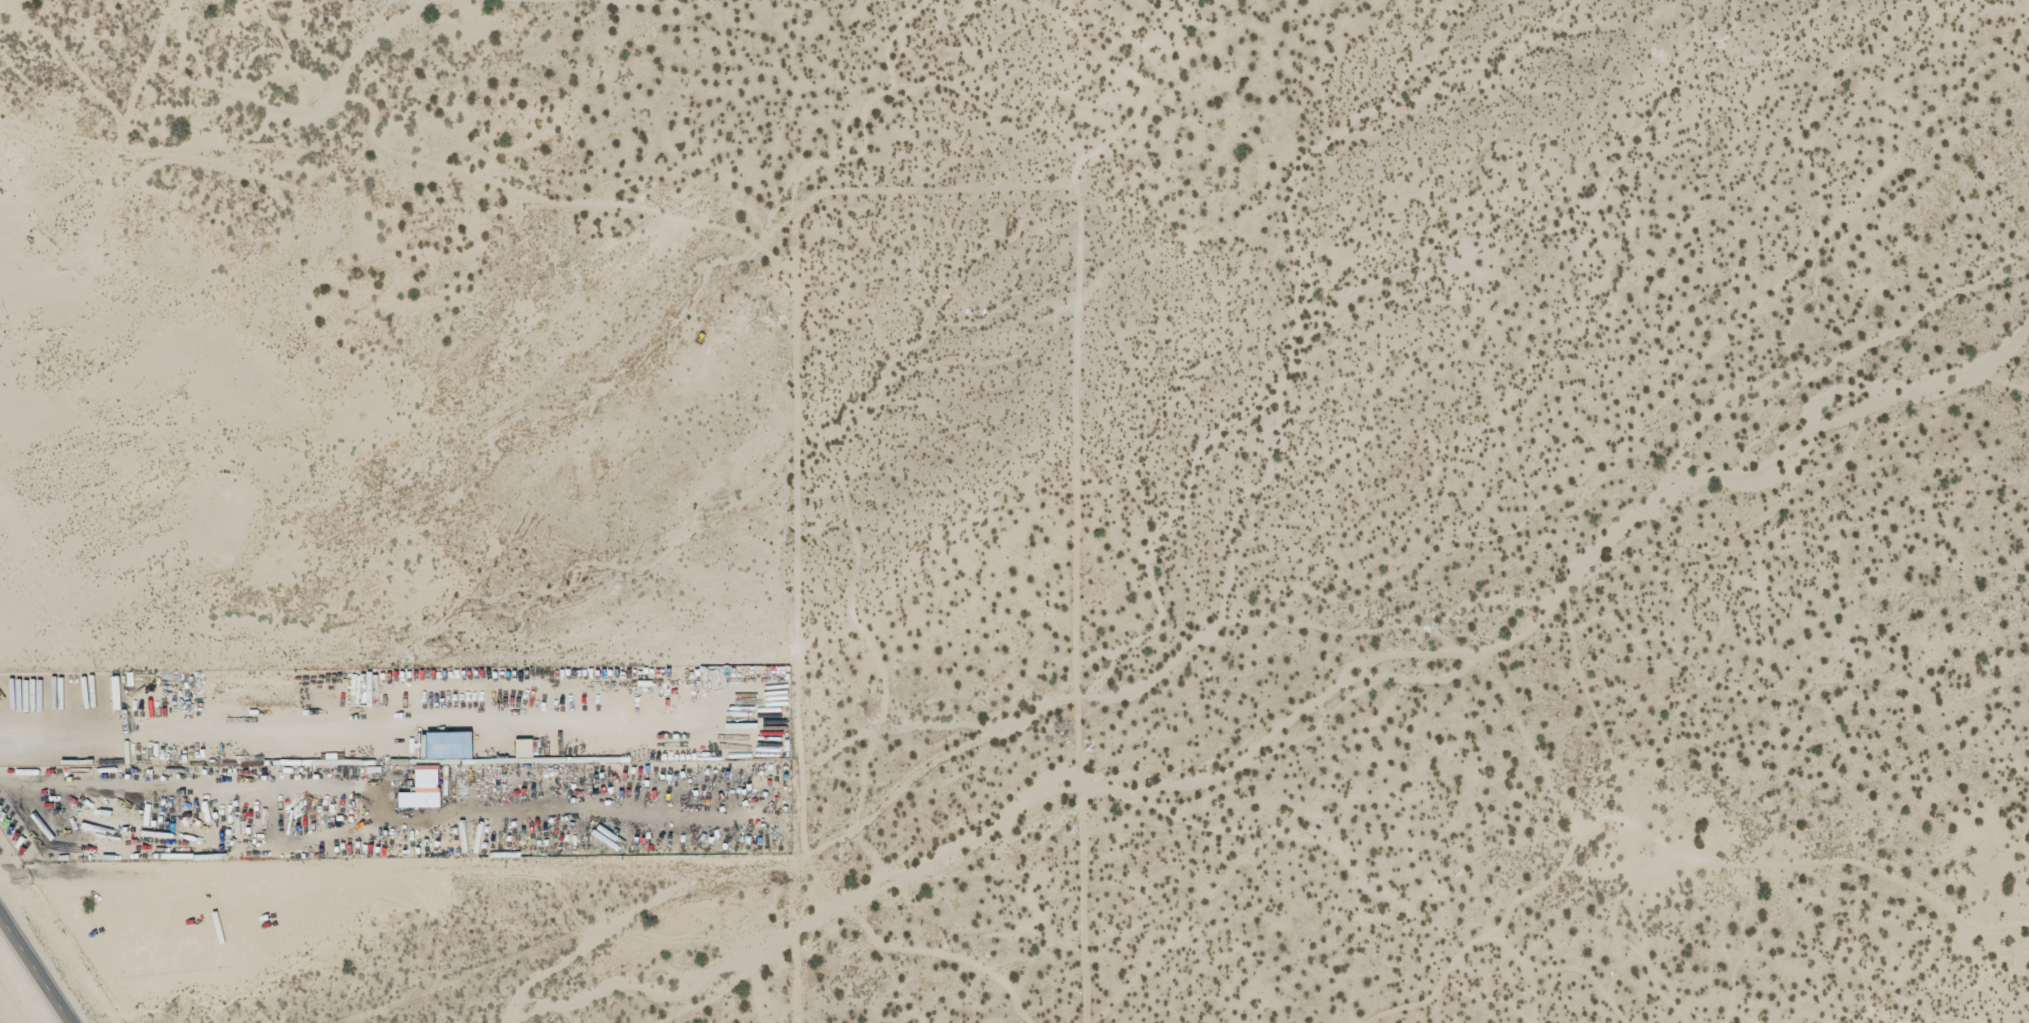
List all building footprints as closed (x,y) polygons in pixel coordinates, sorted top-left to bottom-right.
[(428,733),(428,760),(473,759),(473,733),(428,733)] [(516,760),(538,761),(538,741),(517,740),(516,760)] [(440,808),(440,766),(416,767),(417,794),(399,794),(400,808),(440,808)]
